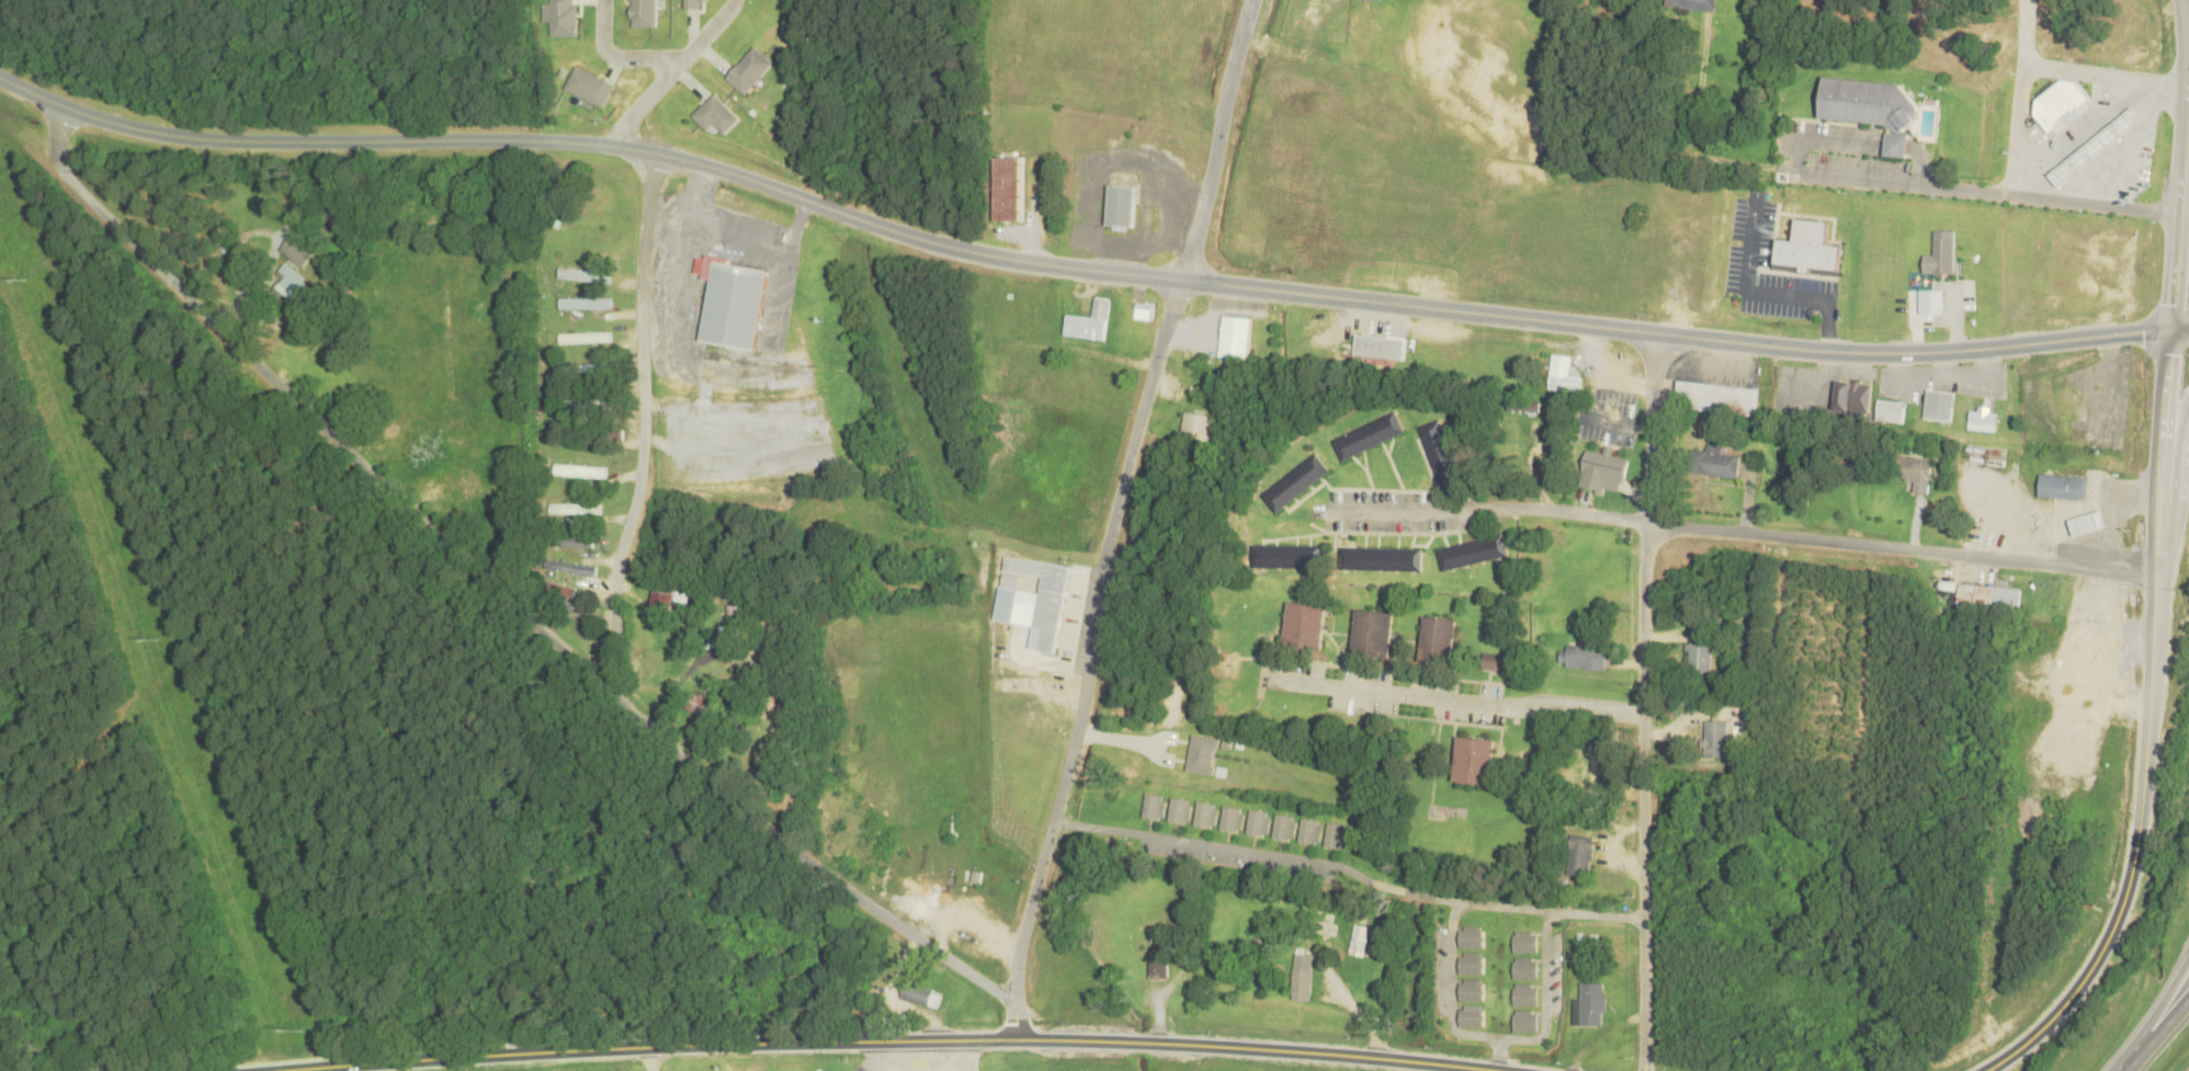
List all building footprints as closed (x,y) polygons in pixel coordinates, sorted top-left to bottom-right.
[(545,19),(553,19),(553,33),(579,33),(579,2),(576,2),(576,0),(552,0),(545,0),(545,19)] [(657,24),(657,0),(633,0),(633,3),(631,3),(631,15),(633,15),(633,24),(657,24)] [(704,9),(704,0),(686,0),(686,9),(704,9)] [(1658,7),(1659,0),(1712,0),(1711,12),(1658,7)] [(744,92),(772,59),(752,43),(725,77),(744,92)] [(604,105),(615,82),(598,73),(599,71),(578,61),(566,86),(604,105)] [(1823,79),(1819,118),(1882,125),(1886,125),(1895,134),(1907,135),(1916,123),(1918,109),(1902,87),(1823,79)] [(2034,114),(2049,132),(2053,129),(2056,135),(2091,107),(2086,102),(2091,99),(2076,81),(2063,79),(2037,101),(2034,114)] [(691,113),(706,127),(712,122),(723,132),(738,116),(713,91),(691,113)] [(2048,175),(2057,186),(2142,119),(2132,109),(2048,175)] [(1885,134),(1884,157),(1905,158),(1907,135),(1885,134)] [(991,219),(1021,219),(1021,153),(991,153),(991,219)] [(1103,223),(1131,224),(1133,183),(1105,182),(1103,223)] [(1777,240),(1774,271),(1813,274),(1813,273),(1839,275),(1841,247),(1826,246),(1828,223),(1794,219),(1792,241),(1777,240)] [(1955,233),(1932,232),(1931,255),(1920,255),(1919,275),(1933,276),(1954,276),(1955,233)] [(284,247),(299,263),(311,252),(296,236),(284,247)] [(710,283),(700,344),(755,353),(768,273),(721,265),(721,262),(695,258),(692,280),(710,283)] [(314,287),(293,266),(270,288),(292,310),(314,287)] [(609,274),(559,269),(558,281),(608,285),(609,274)] [(1063,332),(1103,338),(1109,296),(1091,294),(1089,315),(1066,311),(1063,332)] [(1153,299),(1144,298),(1144,300),(1134,299),(1133,316),(1152,318),(1153,299)] [(610,300),(558,300),(558,310),(610,310),(610,300)] [(1249,356),(1251,316),(1223,314),(1223,332),(1217,331),(1216,354),(1249,356)] [(1402,357),(1404,334),(1354,330),(1352,353),(1402,357)] [(610,334),(558,335),(558,345),(610,344),(610,334)] [(1546,387),(1578,389),(1580,367),(1569,366),(1570,353),(1550,352),(1546,387)] [(1678,377),(1676,405),(1755,413),(1758,386),(1678,377)] [(1835,378),(1830,408),(1868,412),(1872,384),(1861,381),(1861,379),(1852,378),(1851,380),(1835,378)] [(1926,388),(1924,418),(1950,420),(1953,391),(1926,388)] [(612,394),(565,396),(566,405),(613,402),(612,394)] [(1873,415),(1901,419),(1903,401),(1875,397),(1873,415)] [(613,399),(569,399),(569,409),(613,409),(613,399)] [(1539,399),(1508,399),(1508,410),(1539,410),(1539,399)] [(1994,431),(1996,411),(1987,410),(1987,403),(1974,402),(1973,408),(1967,408),(1965,428),(1994,431)] [(1223,414),(1183,408),(1179,433),(1210,438),(1211,431),(1221,432),(1223,414)] [(1341,459),(1403,431),(1394,410),(1331,437),(1341,459)] [(1418,424),(1439,485),(1461,478),(1440,417),(1418,424)] [(1737,474),(1739,454),(1721,452),(1722,443),(1706,442),(1706,448),(1693,447),(1691,470),(1737,474)] [(1630,455),(1586,446),(1580,470),(1591,472),(1589,485),(1610,489),(1612,478),(1624,480),(1630,455)] [(1330,469),(1315,451),(1260,493),(1275,512),(1330,469)] [(1908,476),(1908,489),(1929,489),(1929,455),(1892,455),(1892,476),(1908,476)] [(554,476),(604,479),(605,469),(555,465),(554,476)] [(2042,474),(2040,497),(2088,500),(2090,477),(2042,474)] [(548,515),(600,516),(600,506),(548,505),(548,515)] [(2069,520),(2075,536),(2108,526),(2103,511),(2069,520)] [(1506,554),(1501,531),(1437,546),(1442,568),(1506,554)] [(551,544),(592,544),(592,535),(551,535),(551,544)] [(1252,567),(1322,567),(1322,543),(1252,543),(1252,567)] [(1422,568),(1422,545),(1339,545),(1339,568),(1422,568)] [(1036,648),(1052,650),(1068,565),(1042,559),(1003,552),(998,583),(1016,586),(1018,570),(1039,574),(1030,623),(1041,625),(1036,648)] [(538,588),(572,600),(576,589),(542,578),(538,588)] [(1958,580),(1955,605),(2017,609),(2019,585),(1958,580)] [(676,588),(654,583),(649,608),(672,612),(676,588)] [(1324,603),(1285,599),(1280,645),(1318,649),(1324,603)] [(1349,652),(1387,656),(1393,609),(1353,606),(1349,652)] [(1418,658),(1451,661),(1454,616),(1421,614),(1418,658)] [(1687,668),(1712,668),(1712,630),(1687,630),(1687,668)] [(1606,665),(1606,631),(1588,631),(1588,641),(1562,641),(1562,665),(1606,665)] [(1504,668),(1504,651),(1482,651),(1482,668),(1504,668)] [(717,718),(721,702),(691,695),(687,710),(717,718)] [(1727,717),(1704,717),(1704,753),(1727,753),(1727,717)] [(1496,737),(1458,732),(1453,778),(1492,783),(1496,737)] [(1599,741),(1588,741),(1588,785),(1599,785),(1599,741)] [(1141,814),(1160,819),(1166,794),(1146,790),(1141,814)] [(1168,818),(1188,822),(1192,798),(1172,794),(1168,818)] [(1192,823),(1213,827),(1216,801),(1196,798),(1192,823)] [(1244,806),(1223,801),(1217,827),(1239,830),(1244,806)] [(1271,810),(1250,806),(1246,831),(1266,835),(1271,810)] [(1271,833),(1292,838),(1295,814),(1275,811),(1271,833)] [(1297,839),(1317,843),(1322,818),(1302,814),(1297,839)] [(1349,823),(1328,819),(1323,843),(1343,847),(1349,823)] [(1589,875),(1595,835),(1572,832),(1566,871),(1589,875)] [(1351,954),(1365,956),(1371,927),(1357,924),(1351,954)] [(1482,947),(1482,925),(1458,925),(1458,947),(1482,947)] [(1512,952),(1536,952),(1536,931),(1512,931),(1512,952)] [(1168,979),(1168,950),(1149,950),(1149,979),(1168,979)] [(1483,973),(1483,952),(1459,952),(1459,973),(1483,973)] [(1316,956),(1295,955),(1292,1000),(1313,1001),(1316,956)] [(1536,957),(1512,957),(1512,979),(1536,979),(1536,957)] [(927,1003),(927,1002),(931,989),(931,987),(901,979),(897,995),(927,1003)] [(1459,1000),(1483,1000),(1483,979),(1459,979),(1459,1000)] [(1572,1024),(1603,1024),(1603,980),(1578,980),(1578,995),(1572,995),(1572,1024)] [(1536,1005),(1536,983),(1512,983),(1512,1005),(1536,1005)] [(931,989),(940,991),(935,1005),(927,1002),(931,989)] [(1483,1027),(1483,1004),(1459,1004),(1459,1027),(1483,1027)] [(1536,1010),(1513,1010),(1513,1030),(1536,1030),(1536,1010)]
